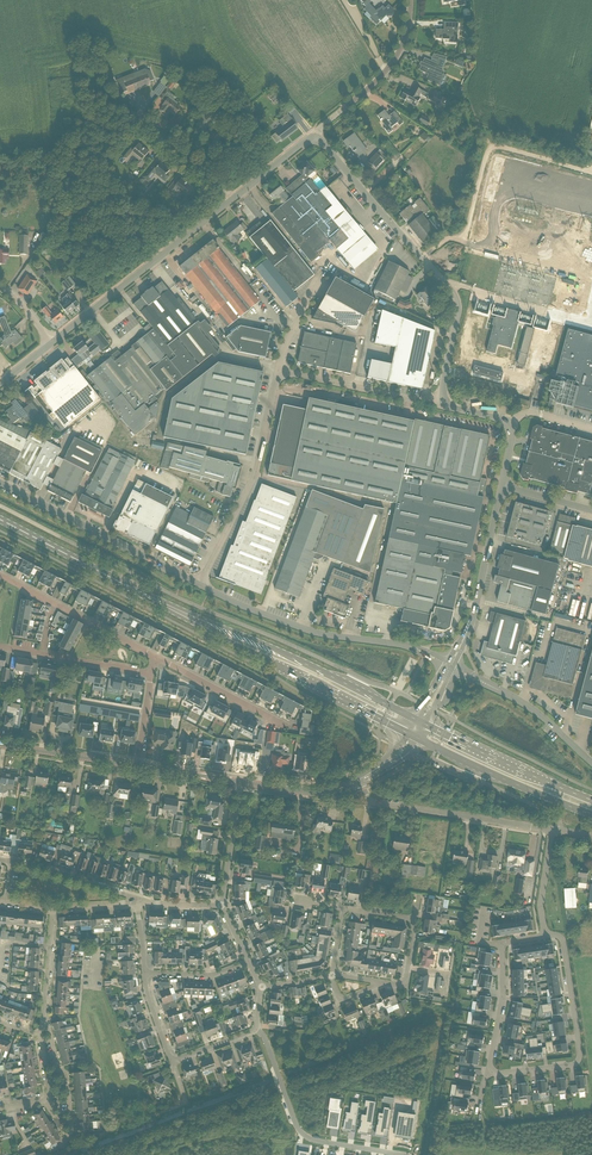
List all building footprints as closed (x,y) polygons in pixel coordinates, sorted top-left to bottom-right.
[(393,10),(393,9),(388,5),(385,9),(383,6),(382,6),(377,12),(369,4),(364,9),(372,17),(370,19),(376,25),(380,21),(380,22),(381,21),(380,21),(386,15),(387,16),(388,17),(389,17),(390,17),(391,16),(392,16),(392,15),(393,15),(393,14),(393,13),(394,12),(393,11),(393,10)] [(450,42),(457,43),(458,23),(444,22),(444,30),(436,30),(436,39),(441,39),(441,40),(442,40),(442,39),(450,39),(450,42)] [(420,70),(429,74),(426,79),(438,85),(443,72),(441,71),(446,60),(439,59),(438,59),(439,59),(437,64),(424,59),(420,70)] [(126,87),(126,88),(128,92),(145,86),(142,77),(138,78),(138,77),(129,80),(130,82),(128,82),(126,76),(121,78),(123,84),(125,84),(126,87)] [(167,87),(159,97),(165,102),(162,106),(163,106),(160,110),(165,113),(168,109),(171,111),(170,112),(175,115),(178,111),(181,107),(177,104),(178,103),(174,101),(170,97),(172,94),(169,92),(176,82),(173,79),(167,87)] [(161,82),(153,93),(159,97),(167,87),(161,82)] [(204,90),(208,93),(213,86),(210,83),(204,90)] [(405,100),(404,101),(405,101),(406,100),(415,106),(419,98),(417,97),(419,94),(426,98),(428,94),(415,87),(411,93),(404,90),(400,98),(405,100)] [(213,90),(209,95),(210,96),(214,99),(218,94),(214,91),(213,90)] [(436,104),(440,97),(433,93),(429,100),(436,104)] [(229,116),(238,123),(243,116),(235,110),(229,116)] [(394,111),(389,116),(384,110),(377,116),(380,120),(386,127),(384,129),(388,134),(393,131),(391,128),(397,123),(399,126),(403,123),(394,111)] [(276,133),(271,137),(276,143),(280,140),(281,141),(280,141),(281,141),(298,128),(288,115),(279,121),(284,127),(276,133)] [(248,122),(256,129),(261,124),(253,117),(248,122)] [(424,141),(426,140),(428,142),(431,139),(426,134),(424,136),(422,133),(419,136),(424,141)] [(343,142),(347,148),(349,146),(353,152),(354,151),(360,159),(365,155),(363,152),(366,150),(354,134),(343,142)] [(388,157),(390,156),(395,161),(401,156),(388,142),(380,149),(388,157)] [(125,155),(123,158),(127,161),(129,158),(132,155),(139,160),(136,164),(141,168),(143,165),(147,160),(144,158),(149,152),(139,144),(135,148),(132,146),(129,151),(125,155)] [(369,161),(376,168),(385,159),(378,152),(369,161)] [(139,180),(142,183),(145,179),(148,182),(155,173),(165,182),(169,176),(167,174),(170,170),(165,165),(164,166),(160,163),(157,166),(154,163),(150,168),(142,177),(142,176),(139,180)] [(302,176),(299,179),(304,185),(310,180),(307,177),(314,171),(307,163),(297,170),(302,176)] [(169,188),(174,192),(176,189),(181,193),(180,197),(186,199),(186,197),(190,192),(189,191),(192,187),(187,184),(188,183),(186,181),(185,182),(181,179),(176,186),(173,183),(169,188)] [(292,197),(330,242),(336,249),(337,249),(354,269),(376,250),(359,230),(349,239),(341,229),(351,220),(349,217),(352,214),(343,203),(339,206),(336,203),(329,209),(325,205),(329,202),(320,192),(310,180),(304,185),(299,179),(286,189),(292,197)] [(129,180),(125,185),(129,189),(133,183),(129,180)] [(274,199),(280,207),(290,200),(290,199),(283,191),(284,191),(280,186),(280,187),(270,195),(273,200),(274,199)] [(166,188),(162,193),(167,197),(171,192),(166,188)] [(326,245),(330,242),(292,197),(290,199),(290,200),(280,207),(279,208),(279,207),(271,214),(307,258),(311,263),(319,257),(317,254),(318,253),(320,255),(323,249),(322,248),(326,245)] [(399,214),(404,220),(406,219),(408,221),(413,217),(422,210),(424,213),(429,209),(420,198),(414,203),(415,204),(411,207),(410,205),(399,214)] [(408,225),(423,244),(437,233),(422,214),(408,225)] [(255,269),(286,307),(298,298),(293,292),(314,275),(270,221),(263,227),(260,222),(259,222),(245,233),(246,234),(246,233),(256,247),(259,250),(267,260),(255,269)] [(242,236),(239,233),(243,230),(240,226),(237,222),(229,229),(229,228),(224,232),(234,244),(239,239),(242,236)] [(28,236),(28,232),(21,231),(20,235),(19,254),(28,255),(29,236),(28,236)] [(40,241),(46,234),(43,232),(37,239),(40,241)] [(202,251),(191,259),(191,258),(179,267),(227,327),(260,301),(219,249),(219,248),(213,241),(201,250),(202,251)] [(2,264),(2,255),(8,255),(9,249),(0,249),(0,264),(2,264)] [(388,261),(374,290),(378,292),(384,295),(395,301),(401,290),(405,280),(411,283),(413,279),(407,276),(409,272),(388,261)] [(18,289),(27,295),(36,281),(27,275),(18,289)] [(69,277),(61,283),(68,291),(75,284),(69,277)] [(335,278),(312,319),(335,324),(336,322),(355,333),(374,300),(335,278)] [(88,376),(85,378),(91,385),(93,383),(95,385),(92,387),(95,391),(97,389),(99,392),(98,393),(120,420),(122,419),(135,435),(156,419),(159,405),(157,403),(164,392),(166,390),(166,391),(171,387),(178,381),(183,378),(217,351),(195,324),(198,322),(182,302),(179,298),(176,300),(168,290),(162,282),(153,288),(152,287),(148,291),(149,292),(146,294),(145,293),(141,297),(141,298),(133,304),(140,313),(149,324),(143,329),(147,333),(131,347),(132,348),(121,356),(118,352),(112,356),(115,359),(113,360),(111,357),(88,376)] [(432,293),(433,292),(431,289),(429,291),(426,287),(422,291),(417,295),(419,298),(420,297),(425,302),(424,302),(428,307),(433,303),(431,301),(436,297),(432,293)] [(61,307),(64,310),(67,314),(79,305),(69,293),(65,296),(62,299),(62,301),(64,304),(61,307)] [(397,306),(404,310),(412,308),(410,301),(405,303),(399,300),(397,306)] [(201,304),(198,306),(207,317),(210,315),(201,304)] [(51,321),(53,324),(55,324),(63,318),(57,310),(53,314),(47,306),(42,310),(48,318),(49,317),(52,321),(51,321)] [(465,316),(474,318),(476,310),(467,308),(465,316)] [(492,325),(494,325),(487,352),(495,354),(498,345),(512,349),(519,322),(521,314),(521,313),(507,309),(507,310),(507,309),(507,310),(505,318),(496,316),(496,318),(494,318),(492,325)] [(388,382),(422,390),(435,331),(382,311),(375,343),(395,347),(391,365),(371,360),(367,378),(388,382)] [(5,348),(13,342),(16,345),(23,340),(17,333),(12,335),(5,317),(0,318),(0,325),(1,325),(5,334),(6,334),(7,338),(1,343),(5,348)] [(239,327),(226,337),(228,339),(225,341),(228,344),(233,351),(236,349),(238,352),(259,356),(259,357),(269,360),(269,359),(268,359),(270,349),(271,350),(271,349),(267,348),(271,333),(239,327)] [(517,364),(525,366),(535,329),(527,327),(517,364)] [(591,410),(591,336),(568,330),(555,382),(553,381),(550,392),(551,392),(551,393),(550,399),(549,402),(552,403),(553,400),(556,401),(557,402),(556,403),(567,406),(567,404),(591,410)] [(95,344),(88,349),(82,342),(74,349),(76,352),(77,353),(78,355),(71,360),(76,367),(92,354),(93,356),(100,350),(101,351),(109,345),(99,332),(91,338),(95,344)] [(337,371),(336,372),(337,372),(337,371),(342,372),(342,374),(344,374),(345,373),(350,374),(351,371),(351,370),(357,344),(304,332),(297,363),(324,368),(324,369),(324,368),(337,371)] [(32,386),(28,389),(35,398),(53,420),(56,417),(64,428),(69,424),(100,399),(94,392),(95,391),(92,387),(91,388),(70,361),(67,358),(63,361),(62,360),(49,369),(50,370),(47,373),(46,372),(34,381),(37,385),(33,388),(32,386)] [(245,456),(262,373),(217,364),(171,400),(163,438),(245,456)] [(503,373),(475,366),(473,374),(500,381),(503,373)] [(290,480),(290,481),(396,504),(401,480),(414,420),(308,398),(307,404),(306,410),(306,411),(291,480),(290,480)] [(517,404),(528,407),(530,401),(519,398),(517,404)] [(11,403),(13,406),(5,412),(7,415),(6,415),(7,416),(13,423),(21,417),(22,418),(27,414),(30,418),(35,414),(28,405),(28,406),(24,410),(16,399),(11,403)] [(414,420),(401,480),(477,496),(480,483),(490,436),(460,429),(460,430),(444,427),(445,426),(414,420)] [(9,473),(30,433),(12,425),(9,425),(8,426),(0,422),(0,469),(9,473)] [(591,485),(591,442),(542,428),(543,427),(537,425),(533,428),(530,439),(533,440),(526,464),(525,464),(524,467),(523,467),(521,475),(523,479),(528,481),(529,478),(566,488),(566,491),(577,494),(578,492),(589,495),(591,485)] [(30,433),(9,473),(40,490),(62,449),(31,433),(30,433)] [(47,491),(59,497),(70,503),(86,471),(90,474),(103,448),(80,436),(78,440),(74,437),(50,486),(47,491)] [(151,448),(163,450),(164,444),(153,441),(151,448)] [(190,473),(189,477),(208,483),(209,479),(219,482),(217,491),(222,494),(222,495),(230,497),(233,488),(235,489),(241,468),(239,468),(240,465),(227,462),(226,463),(206,457),(207,452),(168,443),(161,468),(169,470),(169,467),(190,473)] [(110,509),(134,461),(108,448),(94,478),(92,477),(90,480),(92,481),(84,496),(82,495),(79,502),(92,509),(90,511),(95,514),(96,511),(109,518),(112,511),(110,509)] [(396,504),(374,603),(403,609),(400,621),(436,629),(436,628),(442,629),(442,628),(443,627),(443,628),(444,628),(445,628),(446,628),(446,627),(446,626),(446,625),(447,625),(448,625),(450,620),(451,620),(460,578),(462,565),(464,565),(465,565),(466,563),(465,561),(463,561),(464,555),(470,556),(483,497),(477,496),(401,480),(396,504)] [(135,485),(114,528),(149,545),(173,497),(145,484),(143,489),(135,485)] [(254,501),(246,523),(282,536),(286,526),(288,520),(297,498),(263,485),(256,501),(254,501)] [(180,500),(218,519),(225,505),(187,486),(180,500)] [(370,573),(384,509),(364,505),(363,509),(311,490),(290,548),(274,589),(298,598),(314,557),(317,559),(322,557),(323,555),(343,563),(370,573)] [(507,537),(513,538),(541,546),(543,540),(551,512),(516,502),(507,537)] [(193,560),(193,559),(214,517),(195,508),(191,514),(176,507),(159,542),(158,542),(155,548),(190,566),(193,560)] [(549,554),(568,559),(569,559),(578,527),(577,527),(576,527),(575,524),(574,524),(575,518),(560,514),(552,543),(549,554)] [(282,536),(246,523),(242,521),(233,546),(231,545),(219,578),(227,582),(227,580),(260,593),(282,536)] [(568,559),(568,561),(591,567),(591,530),(589,529),(577,526),(577,527),(578,527),(569,559),(568,559)] [(8,552),(2,549),(1,551),(0,553),(0,562),(2,563),(8,552)] [(497,602),(546,614),(559,564),(505,550),(504,555),(501,555),(498,568),(500,569),(498,576),(496,576),(494,582),(502,585),(497,602)] [(8,566),(13,557),(14,555),(8,552),(2,563),(8,566)] [(23,574),(29,563),(23,560),(22,562),(17,572),(18,572),(23,574)] [(29,577),(34,568),(35,566),(29,563),(23,574),(29,577)] [(366,589),(365,588),(367,581),(369,578),(362,575),(355,573),(354,576),(333,568),(323,597),(327,598),(323,608),(344,616),(348,605),(343,604),(349,589),(355,591),(354,594),(363,597),(366,589)] [(44,585),(50,574),(45,571),(43,573),(38,583),(39,583),(44,585)] [(50,588),(55,579),(56,577),(50,574),(44,585),(50,589),(51,588),(50,588)] [(70,587),(71,585),(65,582),(64,584),(59,593),(66,597),(66,596),(70,587)] [(81,604),(87,593),(81,590),(80,593),(75,602),(81,604)] [(591,613),(591,608),(591,599),(591,595),(584,593),(584,594),(576,592),(572,609),(591,613)] [(91,599),(92,596),(87,593),(81,604),(87,608),(87,607),(91,599)] [(31,608),(32,602),(31,601),(31,599),(27,597),(26,598),(27,598),(25,600),(21,600),(20,606),(31,608)] [(102,616),(108,604),(102,601),(101,604),(96,613),(97,613),(102,616)] [(113,607),(108,604),(102,616),(108,619),(108,618),(112,610),(113,607)] [(31,614),(32,608),(31,608),(20,606),(19,612),(31,614)] [(31,621),(33,614),(31,614),(19,612),(18,618),(30,620),(30,621),(31,621)] [(123,627),(129,615),(123,612),(122,615),(117,624),(118,624),(123,627)] [(502,659),(502,662),(507,663),(507,661),(512,662),(513,656),(516,656),(526,621),(491,612),(488,622),(494,623),(488,644),(485,643),(482,654),(499,659),(499,658),(502,659)] [(556,613),(555,616),(572,621),(573,617),(556,613)] [(135,618),(129,615),(123,627),(129,630),(129,629),(133,621),(135,618)] [(29,626),(30,621),(30,620),(18,618),(17,624),(29,626)] [(83,625),(71,618),(68,624),(69,625),(80,630),(83,625)] [(144,638),(150,626),(144,623),(143,626),(138,635),(139,635),(144,638)] [(28,632),(29,626),(17,624),(16,630),(28,632)] [(80,630),(69,625),(66,630),(77,636),(80,630)] [(154,632),(156,629),(150,626),(144,638),(150,641),(150,640),(154,632)] [(531,627),(529,642),(536,643),(538,628),(531,627)] [(530,686),(570,697),(586,636),(557,628),(547,666),(536,663),(530,686)] [(27,639),(28,632),(16,630),(15,636),(14,636),(27,639)] [(77,636),(66,630),(63,636),(65,636),(74,641),(77,636)] [(170,640),(171,637),(165,634),(164,637),(159,645),(165,649),(166,648),(165,648),(170,640)] [(74,641),(65,636),(62,641),(72,646),(74,641)] [(69,652),(72,646),(62,641),(59,647),(60,648),(58,652),(64,653),(65,650),(69,652)] [(180,657),(186,645),(181,642),(179,645),(175,654),(180,657)] [(526,644),(525,654),(532,655),(533,645),(526,644)] [(191,651),(192,648),(186,645),(180,657),(186,660),(187,660),(186,659),(191,651)] [(201,656),(196,665),(196,666),(196,665),(202,668),(208,657),(197,651),(196,654),(201,656)] [(576,715),(591,719),(591,654),(576,715)] [(208,657),(202,668),(208,671),(212,662),(217,665),(218,662),(208,657)] [(25,661),(17,659),(15,671),(23,673),(25,661)] [(23,673),(31,674),(33,662),(25,661),(23,673)] [(218,662),(217,665),(222,667),(217,676),(217,677),(218,676),(223,679),(229,668),(218,662)] [(42,663),(40,673),(54,676),(56,667),(50,665),(48,665),(48,664),(48,665),(42,663)] [(229,668),(223,679),(229,682),(233,673),(238,676),(239,673),(229,668)] [(94,683),(96,672),(89,671),(89,675),(86,674),(85,681),(93,683),(94,683)] [(104,688),(106,678),(101,677),(102,674),(96,672),(94,683),(93,683),(93,687),(104,688)] [(238,688),(244,691),(250,679),(239,674),(237,678),(240,679),(240,680),(242,681),(238,688)] [(107,688),(119,690),(119,694),(123,695),(124,690),(125,682),(122,681),(122,677),(115,676),(114,680),(110,680),(111,679),(109,679),(107,688)] [(53,677),(50,689),(56,690),(59,679),(53,677)] [(134,693),(136,680),(130,679),(129,682),(128,690),(127,692),(134,693)] [(260,685),(250,679),(244,691),(250,694),(250,693),(253,687),(255,688),(255,687),(258,689),(260,685)] [(142,689),(143,685),(142,684),(142,681),(136,680),(134,693),(140,694),(141,688),(142,689)] [(158,690),(156,697),(163,698),(163,694),(170,695),(172,683),(165,682),(164,685),(163,691),(158,690)] [(172,683),(170,695),(176,696),(177,696),(179,684),(178,684),(172,683)] [(265,702),(271,691),(260,685),(258,689),(261,690),(261,691),(263,692),(259,699),(259,700),(259,699),(265,702)] [(187,694),(183,701),(193,706),(200,693),(194,690),(191,696),(187,694)] [(281,696),(271,691),(265,702),(271,705),(271,704),(274,698),(276,699),(276,698),(279,700),(281,696)] [(200,693),(193,706),(203,711),(207,704),(203,703),(206,696),(200,693)] [(286,713),(292,702),(281,696),(279,700),(282,701),(282,702),(284,703),(280,710),(280,711),(281,710),(286,713)] [(44,715),(51,717),(53,707),(53,703),(47,702),(44,715)] [(209,706),(206,713),(216,718),(223,705),(216,702),(213,708),(209,706)] [(302,707),(292,702),(286,713),(292,716),(295,709),(297,710),(298,709),(300,711),(302,707)] [(72,724),(74,714),(70,713),(70,712),(71,712),(72,709),(73,706),(65,704),(64,708),(63,711),(65,711),(65,712),(60,711),(56,728),(60,729),(59,731),(67,733),(67,730),(71,731),(72,727),(75,728),(76,724),(72,724)] [(223,705),(216,718),(226,723),(229,716),(226,714),(229,708),(223,705)] [(14,728),(19,729),(22,709),(8,706),(6,714),(8,714),(7,717),(5,716),(4,722),(5,722),(4,726),(12,727),(12,726),(14,726),(14,728)] [(310,725),(312,711),(302,706),(302,707),(300,711),(299,712),(302,714),(301,720),(303,720),(302,724),(310,725)] [(238,713),(231,726),(237,729),(238,727),(242,728),(242,729),(246,721),(242,719),(244,716),(238,713)] [(30,725),(29,730),(30,730),(42,732),(43,727),(45,720),(36,718),(37,715),(33,714),(32,714),(30,725)] [(242,728),(241,730),(251,735),(255,729),(257,729),(258,725),(257,724),(251,721),(249,723),(246,721),(242,729),(242,728)] [(80,724),(79,736),(85,737),(87,725),(80,724)] [(312,736),(314,726),(310,725),(302,724),(302,728),(300,727),(299,734),(312,736)] [(87,725),(85,737),(92,738),(94,726),(87,725)] [(101,727),(99,741),(100,741),(102,741),(106,742),(108,730),(108,728),(101,727)] [(122,728),(120,742),(127,743),(129,732),(130,729),(122,728)] [(108,730),(106,742),(112,743),(113,743),(115,731),(114,731),(108,730)] [(278,744),(279,733),(268,731),(266,743),(274,744),(278,744)] [(129,732),(127,743),(134,744),(135,737),(136,738),(136,733),(135,733),(136,733),(129,732)] [(162,749),(172,751),(173,743),(174,744),(176,733),(171,733),(171,734),(156,732),(155,741),(163,742),(162,749)] [(178,749),(181,750),(181,754),(190,755),(191,751),(195,752),(197,739),(192,738),(191,743),(179,741),(178,749)] [(198,742),(197,749),(202,750),(201,759),(209,760),(212,745),(203,744),(203,742),(198,742)] [(219,749),(217,761),(225,762),(226,754),(229,755),(231,748),(224,747),(224,750),(219,749)] [(236,749),(235,757),(239,758),(238,765),(246,766),(247,753),(240,752),(240,749),(236,749)] [(247,753),(246,766),(254,767),(255,760),(258,760),(259,752),(255,751),(255,754),(247,753)] [(297,756),(295,769),(303,770),(304,761),(311,762),(312,754),(307,753),(306,758),(297,756)] [(272,766),(281,767),(282,764),(288,765),(289,757),(272,754),(271,760),(273,761),(272,766)] [(35,785),(43,786),(43,784),(47,784),(49,774),(37,772),(36,778),(35,785)] [(4,793),(7,791),(8,790),(8,787),(14,788),(15,784),(13,784),(14,782),(17,782),(17,780),(18,774),(9,773),(8,775),(7,775),(7,774),(2,773),(1,779),(0,785),(0,793),(4,793)] [(66,792),(66,794),(71,795),(72,789),(73,779),(66,778),(67,777),(59,776),(57,791),(66,792)] [(27,791),(26,790),(27,789),(30,789),(32,777),(26,777),(24,790),(21,790),(20,795),(26,796),(27,791)] [(104,785),(105,780),(99,779),(99,782),(88,780),(87,790),(89,790),(99,792),(99,795),(103,795),(104,785)] [(113,795),(119,796),(120,794),(128,795),(129,791),(130,791),(131,784),(124,783),(124,784),(115,783),(113,795)] [(150,802),(156,803),(157,796),(158,790),(152,789),(152,791),(150,790),(143,789),(142,794),(143,794),(142,798),(151,800),(150,802)] [(222,817),(223,807),(223,804),(220,804),(221,798),(216,797),(216,796),(212,796),(212,797),(211,797),(210,800),(207,799),(206,805),(206,808),(209,808),(210,806),(215,807),(213,820),(221,821),(222,817)] [(171,814),(176,814),(178,801),(173,800),(173,802),(165,800),(163,810),(171,811),(171,814)] [(312,832),(320,833),(321,828),(325,829),(325,830),(331,832),(332,822),(328,821),(328,818),(318,817),(316,825),(313,825),(312,832)] [(175,821),(173,834),(180,835),(182,822),(175,821)] [(356,839),(360,840),(362,827),(352,825),(351,837),(356,838),(356,839)] [(17,853),(24,854),(26,842),(26,841),(20,840),(21,829),(18,828),(17,836),(16,836),(15,847),(18,847),(17,853)] [(200,834),(202,834),(200,847),(201,847),(201,850),(209,852),(209,854),(216,855),(218,839),(211,838),(212,835),(212,836),(213,831),(201,829),(200,834)] [(11,846),(15,847),(16,836),(13,835),(10,835),(9,838),(5,837),(5,841),(3,851),(10,852),(11,846)] [(256,850),(263,851),(265,836),(258,835),(256,850)] [(392,849),(407,851),(409,838),(404,837),(404,838),(394,837),(392,849)] [(32,850),(36,851),(38,843),(33,842),(33,843),(32,842),(32,841),(31,841),(29,841),(27,841),(26,842),(24,854),(31,855),(32,850)] [(357,853),(362,854),(367,855),(368,842),(364,842),(359,842),(357,853)] [(38,857),(45,859),(48,850),(49,847),(43,844),(38,843),(36,851),(40,852),(38,857)] [(53,856),(57,857),(59,850),(61,846),(57,845),(56,849),(49,847),(48,850),(45,859),(45,860),(52,862),(53,856)] [(58,864),(65,866),(68,856),(69,856),(70,852),(65,851),(66,847),(61,846),(59,850),(57,857),(60,858),(58,864)] [(507,856),(508,857),(507,864),(507,865),(508,866),(508,867),(511,867),(512,867),(512,866),(513,864),(520,866),(521,862),(524,862),(526,852),(509,850),(509,853),(508,853),(508,854),(507,856)] [(68,856),(65,866),(72,869),(74,862),(77,863),(79,858),(81,853),(75,851),(70,857),(69,856),(68,856)] [(452,862),(466,865),(467,858),(468,852),(463,851),(462,852),(454,851),(452,862)] [(332,859),(331,863),(339,864),(340,860),(340,855),(330,854),(329,859),(332,859)] [(497,863),(498,856),(489,855),(488,859),(481,857),(479,870),(491,872),(492,868),(497,869),(498,863),(497,863)] [(86,866),(89,867),(91,861),(91,862),(92,859),(86,857),(85,860),(81,858),(77,870),(84,872),(86,866)] [(96,869),(99,870),(100,870),(101,865),(102,865),(102,862),(103,859),(99,858),(98,861),(96,860),(95,863),(91,862),(91,861),(89,867),(87,873),(94,875),(96,869)] [(241,860),(240,869),(242,869),(241,874),(249,875),(249,870),(252,870),(253,862),(241,860)] [(524,875),(532,876),(535,861),(527,860),(526,867),(525,867),(524,875)] [(112,868),(112,866),(106,864),(102,862),(102,865),(101,865),(100,870),(99,870),(97,876),(104,878),(106,872),(109,873),(110,873),(111,868),(112,868)] [(116,875),(119,876),(120,877),(122,869),(123,867),(113,863),(112,866),(112,868),(111,868),(110,873),(109,873),(108,879),(114,881),(116,875)] [(401,877),(408,878),(409,874),(425,877),(426,867),(412,865),(412,866),(403,864),(401,877)] [(120,877),(119,876),(118,882),(125,885),(126,881),(128,882),(130,883),(135,866),(130,865),(128,869),(128,871),(122,869),(120,877)] [(322,878),(328,879),(330,866),(324,865),(322,878)] [(278,867),(276,875),(285,877),(287,869),(278,867)] [(579,877),(578,883),(587,884),(587,878),(588,878),(589,870),(579,869),(578,877),(579,877)] [(142,881),(145,882),(146,878),(147,874),(140,873),(140,875),(136,874),(134,886),(141,887),(142,881)] [(295,887),(304,888),(305,882),(310,883),(311,876),(295,873),(295,877),(297,877),(295,887)] [(200,892),(203,892),(204,892),(206,879),(206,875),(199,874),(197,877),(192,877),(190,887),(197,888),(196,892),(199,892),(199,893),(200,893),(200,892)] [(182,875),(182,878),(174,876),(173,881),(171,892),(179,893),(180,888),(186,889),(188,876),(182,875)] [(272,878),(254,875),(253,882),(271,885),(272,878)] [(152,885),(155,885),(156,885),(157,879),(157,877),(151,876),(150,878),(146,878),(145,882),(144,890),(151,891),(152,885)] [(156,885),(155,885),(154,891),(162,892),(163,886),(166,887),(167,879),(161,878),(161,880),(157,879),(156,885)] [(204,892),(203,892),(203,894),(211,895),(212,889),(216,890),(216,891),(217,882),(210,881),(210,879),(206,879),(204,892)] [(312,891),(322,892),(323,887),(324,880),(314,879),(312,891)] [(235,885),(235,892),(246,892),(249,892),(249,888),(250,888),(250,886),(251,882),(241,881),(241,885),(235,885)] [(340,892),(341,886),(336,885),(336,884),(330,883),(329,887),(331,887),(330,891),(329,897),(339,898),(340,892)] [(270,896),(286,899),(286,897),(285,897),(286,892),(283,891),(283,888),(271,886),(271,890),(267,889),(266,895),(270,896)] [(358,895),(359,888),(349,886),(348,894),(347,894),(347,897),(348,897),(347,899),(357,901),(358,895)] [(564,889),(566,908),(577,908),(576,888),(564,889)] [(236,899),(237,903),(246,901),(246,899),(246,892),(235,892),(235,899),(236,899)] [(429,895),(427,906),(443,908),(444,898),(441,897),(429,895)] [(286,899),(270,896),(268,907),(278,908),(279,905),(284,905),(285,900),(286,900),(286,899)] [(236,907),(239,914),(249,911),(249,910),(246,904),(246,901),(237,903),(238,907),(236,907)] [(433,913),(433,917),(441,918),(442,915),(439,914),(440,910),(443,911),(444,908),(443,908),(427,906),(426,912),(433,913)] [(249,911),(239,914),(241,921),(251,917),(250,915),(252,914),(251,910),(249,910),(249,911)] [(6,924),(13,925),(14,914),(9,913),(9,912),(8,911),(6,924)] [(273,921),(285,923),(285,919),(286,913),(274,911),(274,913),(273,913),(272,913),(271,916),(272,917),(273,917),(273,921)] [(117,918),(113,919),(114,928),(120,927),(121,929),(125,928),(124,912),(121,912),(121,914),(117,914),(117,918)] [(126,912),(124,912),(125,928),(127,928),(133,927),(133,922),(131,922),(131,913),(127,913),(126,912)] [(156,912),(156,923),(156,927),(167,928),(167,917),(163,917),(163,914),(159,913),(159,912),(156,912)] [(318,919),(321,919),(332,921),(332,920),(331,920),(332,914),(319,912),(318,919)] [(13,925),(20,926),(22,913),(20,913),(20,914),(14,914),(13,925)] [(20,926),(27,926),(29,915),(23,915),(23,913),(22,913),(20,926)] [(102,914),(103,929),(107,928),(107,930),(111,929),(111,928),(114,928),(113,919),(110,919),(110,915),(105,915),(105,913),(102,914)] [(91,929),(103,929),(102,914),(99,914),(100,915),(95,916),(96,920),(90,920),(91,926),(91,929)] [(183,928),(184,920),(180,920),(180,916),(177,915),(177,914),(171,914),(171,924),(176,924),(176,927),(183,928)] [(27,926),(34,927),(36,915),(34,915),(34,916),(29,915),(27,926)] [(36,915),(34,927),(42,928),(43,922),(44,922),(44,917),(37,917),(37,915),(36,915)] [(199,932),(199,917),(192,917),(192,916),(187,915),(187,927),(194,928),(194,932),(199,932)] [(305,929),(306,923),(303,923),(304,917),(302,917),(301,916),(300,915),(299,916),(294,915),(293,921),(292,928),(299,929),(299,933),(305,934),(305,929)] [(67,926),(66,916),(61,916),(61,918),(59,918),(60,928),(67,928),(67,926)] [(91,926),(90,920),(87,920),(87,916),(80,916),(81,925),(80,925),(80,926),(91,926)] [(217,919),(214,918),(215,917),(204,916),(204,925),(211,925),(215,934),(223,930),(217,919)] [(425,920),(424,926),(440,929),(440,926),(435,925),(436,922),(441,922),(441,918),(433,917),(432,921),(425,920)] [(524,918),(525,921),(526,932),(533,931),(531,917),(524,918)] [(249,925),(244,928),(247,934),(257,929),(256,929),(260,927),(257,922),(258,921),(257,918),(254,919),(255,922),(254,923),(249,925)] [(316,930),(320,930),(326,931),(327,927),(330,928),(331,922),(332,923),(332,921),(321,919),(320,926),(316,926),(316,929),(316,930)] [(364,929),(364,924),(349,922),(349,926),(348,926),(348,929),(360,931),(360,928),(364,929)] [(400,950),(403,950),(407,928),(393,926),(393,925),(373,922),(372,928),(371,933),(391,936),(391,938),(393,938),(391,948),(393,949),(396,949),(398,949),(400,950)] [(512,923),(514,934),(520,933),(518,922),(512,923)] [(505,924),(507,935),(514,934),(512,923),(505,924)] [(507,935),(505,924),(499,925),(501,936),(507,935)] [(492,926),(494,937),(501,936),(499,925),(492,926)] [(440,929),(424,926),(423,933),(433,935),(434,932),(439,933),(440,929)] [(257,929),(247,934),(250,941),(260,936),(259,935),(257,929)] [(359,938),(360,931),(348,929),(347,932),(348,932),(347,933),(347,936),(359,938)] [(320,930),(318,937),(318,938),(330,939),(331,932),(326,931),(320,930)] [(361,944),(362,939),(359,938),(347,936),(346,943),(358,945),(358,944),(361,944)] [(317,944),(317,945),(329,947),(330,939),(318,938),(318,937),(316,937),(315,943),(317,944)] [(222,952),(222,953),(230,949),(232,948),(228,942),(219,946),(219,947),(218,947),(216,943),(205,948),(207,953),(216,948),(218,954),(222,952)] [(262,942),(253,946),(256,953),(266,948),(263,943),(263,942),(262,942)] [(356,952),(357,946),(361,947),(361,944),(358,944),(358,945),(346,943),(345,951),(347,951),(356,952)] [(423,946),(434,948),(434,952),(438,952),(439,945),(424,943),(423,946)] [(548,956),(554,955),(552,944),(546,945),(548,956)] [(117,946),(118,957),(120,957),(126,957),(126,954),(133,953),(133,945),(124,945),(117,946)] [(317,945),(316,953),(328,955),(329,947),(317,945)] [(541,957),(548,956),(546,945),(540,946),(541,957)] [(541,957),(540,946),(533,947),(534,958),(535,960),(542,959),(541,957)] [(192,966),(195,966),(195,955),(192,954),(192,952),(189,952),(189,947),(185,947),(185,956),(185,962),(188,962),(188,964),(192,965),(192,966)] [(479,951),(477,959),(480,959),(491,961),(492,954),(486,953),(486,949),(479,947),(479,951)] [(266,948),(256,953),(259,959),(265,957),(268,955),(269,955),(269,954),(266,948)] [(222,953),(221,953),(224,960),(233,956),(230,949),(222,953)] [(421,964),(422,966),(427,967),(429,966),(430,960),(432,960),(433,959),(434,957),(433,955),(430,955),(431,950),(423,949),(421,964)] [(516,963),(522,962),(522,960),(520,949),(513,950),(516,963)] [(346,961),(347,963),(357,956),(358,952),(356,952),(347,951),(346,961)] [(203,962),(208,960),(206,953),(202,953),(202,952),(196,952),(195,955),(195,966),(198,966),(198,965),(202,965),(202,960),(203,961),(203,962)] [(315,956),(315,957),(324,965),(327,962),(328,955),(316,953),(315,956)] [(276,966),(274,960),(276,959),(275,955),(269,958),(263,961),(265,964),(262,965),(265,972),(266,971),(275,967),(276,966)] [(302,956),(303,959),(304,959),(306,970),(313,969),(311,958),(309,958),(308,955),(302,956)] [(349,966),(359,967),(361,958),(361,957),(357,956),(347,963),(349,966)] [(366,971),(368,960),(369,960),(370,957),(367,956),(367,959),(361,958),(359,967),(359,970),(366,971)] [(441,956),(440,967),(444,968),(445,961),(448,961),(448,958),(446,957),(441,956)] [(315,957),(311,958),(313,969),(321,968),(324,965),(315,957)] [(380,974),(382,962),(383,962),(384,959),(381,958),(381,962),(375,961),(373,972),(377,973),(377,974),(380,974)] [(304,959),(303,959),(296,960),(298,972),(306,970),(304,959)] [(388,975),(390,963),(390,960),(384,959),(383,962),(382,962),(380,974),(383,974),(388,975)] [(491,961),(480,959),(479,965),(490,967),(491,961)] [(298,972),(296,960),(289,962),(290,967),(291,973),(298,972)] [(373,972),(375,961),(369,960),(368,960),(366,971),(373,972)] [(121,962),(121,966),(123,966),(124,975),(129,975),(135,974),(134,968),(133,968),(133,961),(127,961),(121,962)] [(394,976),(396,964),(390,963),(388,975),(394,976)] [(266,971),(270,978),(280,974),(276,966),(275,967),(266,971)] [(579,972),(580,978),(591,977),(590,970),(591,970),(591,966),(585,967),(586,971),(579,972)] [(558,975),(557,968),(546,970),(547,976),(558,975)] [(479,971),(478,980),(481,980),(491,982),(493,982),(493,977),(492,977),(492,976),(484,974),(485,972),(479,971)] [(237,975),(236,975),(242,991),(243,990),(242,986),(247,984),(243,973),(238,974),(239,976),(237,976),(237,975)] [(417,992),(426,993),(429,975),(420,974),(418,985),(415,985),(415,988),(418,988),(417,992)] [(234,976),(229,978),(233,989),(238,987),(240,992),(242,991),(236,975),(235,976),(236,977),(234,977),(234,976)] [(547,976),(548,983),(559,981),(558,975),(547,976)] [(580,978),(581,985),(588,984),(588,988),(591,987),(591,981),(591,977),(580,978)] [(223,980),(222,980),(228,996),(229,996),(230,995),(228,991),(233,989),(229,978),(225,979),(225,981),(224,981),(223,980)] [(123,982),(119,982),(119,986),(122,987),(124,987),(125,995),(137,993),(136,986),(134,986),(133,980),(123,982)] [(228,996),(222,980),(222,981),(222,982),(221,982),(220,981),(216,983),(220,994),(225,992),(229,1002),(231,1001),(229,996),(228,996)] [(478,980),(476,991),(479,991),(479,992),(483,992),(484,988),(490,989),(491,982),(481,980),(478,980)] [(548,983),(549,990),(560,988),(559,981),(548,983)] [(171,995),(169,989),(171,988),(169,982),(160,982),(157,983),(159,988),(156,989),(158,995),(160,995),(161,998),(171,995)] [(327,994),(324,987),(323,988),(321,982),(313,985),(315,991),(313,992),(312,994),(314,998),(318,997),(326,994),(327,994)] [(582,992),(583,999),(591,998),(591,987),(588,988),(589,991),(582,992)] [(560,988),(549,990),(550,996),(557,995),(561,994),(560,988)] [(270,1003),(283,1005),(284,997),(281,996),(282,990),(274,991),(274,993),(273,993),(272,997),(271,997),(270,1003)] [(392,1006),(397,1004),(398,1004),(392,991),(389,992),(389,991),(386,992),(391,1005),(392,1006)] [(430,1000),(431,992),(428,991),(427,996),(420,995),(420,994),(415,993),(414,997),(430,1000)] [(385,1007),(391,1005),(386,992),(383,993),(384,994),(380,996),(382,1001),(385,1007)] [(441,1001),(441,998),(433,997),(434,992),(431,992),(430,1000),(441,1001)] [(318,997),(322,1007),(330,1004),(329,1004),(331,1003),(328,997),(327,997),(326,994),(318,997)] [(161,1003),(163,1009),(177,1004),(175,1000),(173,1001),(171,995),(161,998),(163,1002),(161,1003)] [(557,995),(550,996),(551,1003),(542,1005),(542,1009),(562,1006),(561,998),(558,999),(557,995)] [(480,1002),(491,1004),(492,998),(481,996),(480,1002)] [(246,1004),(248,1003),(246,998),(233,1002),(228,1004),(230,1008),(232,1007),(232,1009),(237,1008),(239,1014),(248,1011),(246,1004)] [(366,1000),(371,1010),(372,1014),(376,1013),(376,1012),(378,1011),(381,1019),(385,1017),(382,1010),(379,1003),(376,1005),(373,998),(370,1000),(369,998),(366,1000)] [(583,999),(584,1006),(591,1005),(591,1008),(591,998),(583,999)] [(8,1002),(1,1000),(0,1004),(0,1010),(5,1012),(7,1003),(8,1004),(8,1002)] [(367,1011),(371,1010),(366,1000),(364,1001),(364,1002),(361,1003),(365,1015),(368,1014),(367,1011)] [(128,1016),(129,1020),(137,1017),(136,1015),(143,1012),(140,1004),(138,1004),(137,1001),(126,1004),(127,1008),(127,1010),(131,1012),(131,1011),(132,1015),(128,1016)] [(401,1002),(398,1004),(397,1004),(402,1015),(406,1013),(401,1002)] [(491,1004),(480,1002),(477,1002),(475,1013),(481,1014),(482,1014),(483,1010),(489,1011),(491,1004)] [(512,1009),(531,1013),(532,1009),(522,1007),(523,1003),(513,1002),(512,1009)] [(14,1006),(8,1004),(7,1003),(5,1012),(4,1013),(10,1015),(14,1006)] [(269,1014),(270,1014),(279,1015),(280,1008),(283,1009),(284,1005),(283,1005),(270,1003),(270,1007),(269,1014)] [(167,1014),(168,1018),(178,1014),(176,1009),(178,1008),(177,1004),(163,1009),(165,1015),(167,1014)] [(330,1004),(322,1007),(325,1016),(322,1018),(324,1024),(336,1019),(334,1015),(333,1015),(333,1014),(335,1013),(332,1007),(331,1007),(330,1004)] [(341,1010),(344,1015),(346,1022),(359,1016),(357,1011),(355,1005),(348,1008),(348,1007),(341,1010)] [(17,1017),(20,1008),(14,1006),(10,1015),(17,1017)] [(562,1006),(542,1009),(543,1013),(551,1012),(552,1016),(563,1014),(562,1006)] [(24,1020),(27,1010),(20,1008),(17,1017),(24,1020)] [(202,1008),(192,1012),(195,1020),(198,1027),(202,1026),(203,1025),(200,1015),(203,1014),(202,1008)] [(31,1021),(35,1011),(27,1009),(27,1010),(24,1020),(29,1022),(29,1020),(31,1021)] [(510,1017),(520,1019),(521,1016),(530,1018),(531,1013),(512,1009),(510,1017)] [(481,1014),(475,1013),(473,1012),(472,1024),(477,1025),(477,1026),(484,1027),(484,1026),(487,1026),(488,1019),(480,1018),(481,1014)] [(168,1023),(170,1028),(184,1024),(182,1020),(183,1018),(182,1013),(178,1014),(168,1018),(170,1022),(168,1023)] [(233,1023),(235,1027),(246,1023),(243,1014),(229,1019),(230,1024),(233,1023)] [(283,1026),(284,1016),(279,1015),(270,1014),(270,1018),(268,1018),(268,1024),(275,1025),(275,1029),(277,1029),(278,1026),(283,1026)] [(137,1017),(129,1020),(130,1020),(126,1021),(129,1029),(133,1027),(135,1033),(139,1032),(149,1029),(146,1019),(138,1022),(137,1017)] [(358,1022),(360,1028),(363,1034),(368,1032),(363,1020),(358,1022)] [(55,1031),(56,1030),(71,1026),(71,1024),(63,1026),(62,1021),(57,1022),(51,1024),(52,1025),(53,1025),(55,1031)] [(218,1023),(219,1027),(222,1032),(227,1030),(224,1021),(218,1023)] [(206,1027),(203,1028),(205,1032),(207,1038),(210,1036),(210,1034),(218,1032),(216,1026),(214,1022),(206,1025),(206,1027)] [(564,1022),(553,1024),(554,1030),(565,1029),(564,1022)] [(174,1034),(175,1038),(188,1033),(186,1027),(185,1027),(184,1024),(170,1028),(172,1034),(174,1034)] [(521,1034),(522,1027),(509,1024),(507,1031),(518,1033),(521,1034)] [(56,1036),(56,1037),(67,1035),(66,1030),(72,1029),(71,1026),(56,1030),(58,1036),(56,1036)] [(554,1030),(555,1037),(552,1037),(553,1041),(560,1040),(559,1036),(566,1035),(565,1029),(554,1030)] [(506,1037),(517,1039),(518,1033),(507,1031),(506,1037)] [(188,1033),(175,1038),(177,1041),(175,1042),(177,1048),(191,1043),(189,1039),(192,1039),(190,1033),(188,1033)] [(135,1037),(138,1043),(139,1043),(141,1050),(151,1047),(151,1046),(155,1045),(153,1039),(152,1040),(151,1038),(152,1037),(151,1035),(146,1037),(144,1034),(135,1037)] [(469,1034),(467,1046),(475,1047),(476,1043),(483,1044),(484,1037),(482,1036),(482,1035),(475,1034),(475,1035),(469,1034)] [(58,1039),(60,1044),(74,1040),(74,1038),(68,1039),(67,1035),(56,1037),(57,1039),(58,1039)] [(537,1037),(533,1037),(533,1038),(535,1057),(543,1056),(543,1054),(547,1053),(546,1046),(542,1047),(542,1045),(538,1045),(537,1037)] [(530,1049),(526,1049),(527,1058),(535,1057),(533,1038),(529,1039),(530,1046),(530,1049)] [(59,1050),(60,1051),(70,1049),(74,1048),(73,1043),(75,1043),(74,1040),(60,1044),(61,1049),(59,1050)] [(5,1041),(2,1050),(8,1052),(11,1043),(5,1041)] [(33,1052),(32,1048),(31,1048),(30,1045),(26,1046),(25,1042),(20,1043),(21,1051),(19,1051),(20,1054),(22,1054),(33,1052)] [(505,1045),(503,1052),(504,1052),(504,1054),(508,1055),(508,1053),(517,1055),(518,1048),(524,1049),(524,1045),(522,1045),(513,1043),(512,1047),(505,1045)] [(554,1053),(563,1052),(563,1053),(568,1052),(567,1051),(568,1051),(567,1044),(553,1046),(554,1053)] [(242,1064),(247,1062),(246,1059),(250,1058),(253,1066),(258,1064),(252,1045),(242,1049),(241,1047),(236,1048),(242,1064)] [(61,1052),(63,1058),(78,1055),(77,1052),(71,1053),(70,1049),(60,1051),(60,1053),(61,1052)] [(479,1059),(480,1052),(466,1050),(465,1057),(479,1059)] [(24,1056),(24,1060),(35,1059),(34,1052),(33,1052),(22,1054),(22,1057),(24,1056)] [(145,1055),(148,1063),(150,1062),(152,1068),(162,1064),(159,1058),(156,1059),(155,1056),(156,1055),(155,1052),(145,1055)] [(228,1069),(227,1066),(231,1065),(234,1073),(239,1071),(235,1058),(233,1052),(223,1056),(222,1054),(217,1055),(219,1061),(223,1071),(228,1069)] [(78,1055),(63,1058),(64,1063),(62,1064),(63,1065),(69,1064),(73,1063),(72,1058),(78,1057),(78,1055)] [(201,1067),(203,1072),(204,1075),(209,1073),(208,1071),(216,1068),(212,1057),(210,1058),(210,1059),(201,1062),(203,1067),(201,1067)] [(465,1057),(464,1063),(478,1065),(479,1059),(465,1057)] [(21,1061),(22,1068),(33,1066),(34,1066),(36,1066),(35,1059),(24,1060),(21,1061)] [(184,1071),(183,1072),(185,1077),(191,1075),(191,1076),(194,1075),(194,1076),(197,1075),(198,1080),(203,1078),(199,1068),(195,1070),(193,1065),(191,1066),(190,1065),(183,1068),(184,1071)] [(23,1070),(24,1074),(35,1073),(34,1066),(33,1066),(22,1068),(22,1070),(23,1070)] [(458,1078),(474,1081),(475,1073),(467,1072),(468,1068),(462,1067),(461,1067),(460,1067),(458,1078)] [(217,1073),(222,1087),(227,1085),(222,1071),(217,1073)] [(75,1075),(76,1080),(91,1079),(91,1076),(85,1077),(84,1072),(79,1072),(73,1073),(74,1075),(75,1075)] [(23,1078),(24,1081),(36,1079),(35,1073),(24,1074),(25,1078),(23,1078)] [(236,1075),(239,1085),(247,1082),(244,1073),(236,1075)] [(157,1087),(159,1093),(166,1091),(166,1092),(171,1090),(168,1083),(167,1084),(165,1077),(155,1080),(153,1075),(147,1077),(145,1078),(147,1083),(149,1082),(150,1082),(153,1081),(156,1088),(157,1087)] [(586,1092),(585,1085),(586,1084),(586,1078),(584,1078),(584,1075),(576,1076),(577,1085),(570,1086),(571,1093),(586,1092)] [(566,1094),(566,1087),(567,1087),(566,1080),(565,1080),(564,1078),(557,1078),(558,1087),(551,1088),(552,1095),(566,1094)] [(23,1084),(23,1088),(26,1088),(33,1087),(34,1087),(37,1086),(36,1079),(24,1081),(24,1084),(23,1084)] [(75,1086),(75,1087),(85,1087),(85,1082),(91,1081),(91,1079),(76,1080),(76,1086),(75,1086)] [(539,1088),(532,1089),(533,1101),(541,1100),(540,1096),(547,1096),(546,1089),(548,1089),(547,1083),(546,1083),(545,1080),(538,1081),(539,1088)] [(0,1085),(0,1088),(2,1096),(9,1094),(7,1089),(6,1083),(3,1083),(3,1084),(0,1085)] [(528,1099),(527,1092),(529,1092),(528,1086),(526,1086),(526,1083),(519,1084),(520,1093),(513,1094),(514,1101),(528,1099)] [(471,1095),(472,1088),(457,1085),(455,1097),(463,1098),(464,1094),(471,1095)] [(500,1094),(493,1094),(495,1107),(502,1106),(502,1102),(509,1102),(508,1095),(509,1094),(509,1088),(507,1088),(507,1085),(499,1086),(500,1094)] [(26,1088),(23,1088),(20,1089),(21,1094),(23,1094),(23,1096),(23,1099),(30,1098),(34,1097),(33,1094),(34,1094),(34,1091),(35,1091),(34,1087),(33,1087),(26,1088)] [(76,1100),(76,1102),(86,1101),(86,1096),(92,1096),(92,1094),(77,1094),(77,1100),(76,1100)] [(468,1112),(469,1104),(460,1103),(461,1099),(454,1098),(452,1109),(458,1110),(458,1112),(465,1113),(465,1111),(468,1112)] [(341,1108),(342,1101),(332,1100),(328,1127),(337,1128),(340,1108),(341,1108)] [(361,1127),(360,1132),(367,1133),(368,1128),(371,1129),(376,1102),(369,1101),(366,1101),(365,1107),(368,1107),(367,1117),(363,1116),(362,1116),(361,1122),(360,1127),(361,1127)] [(399,1113),(396,1135),(411,1137),(413,1125),(414,1125),(418,1102),(413,1101),(411,1115),(399,1113)] [(352,1125),(355,1125),(359,1105),(356,1104),(352,1104),(352,1106),(351,1114),(347,1114),(346,1115),(345,1119),(346,1119),(345,1126),(344,1129),(348,1130),(351,1130),(352,1125)] [(77,1114),(77,1116),(87,1115),(87,1111),(93,1110),(93,1108),(78,1109),(79,1114),(77,1114)] [(378,1125),(376,1134),(383,1136),(384,1130),(388,1130),(391,1110),(385,1109),(383,1119),(379,1118),(379,1121),(378,1120),(377,1125),(378,1125)] [(34,1120),(35,1123),(46,1117),(42,1110),(37,1113),(35,1110),(29,1114),(31,1117),(32,1117),(34,1120)] [(40,1128),(41,1128),(41,1127),(49,1122),(46,1117),(35,1123),(37,1125),(38,1125),(40,1128)] [(6,1138),(5,1134),(9,1134),(9,1132),(16,1131),(15,1128),(14,1122),(7,1123),(7,1120),(0,1121),(0,1139),(6,1138)] [(44,1129),(46,1133),(55,1127),(51,1121),(49,1122),(41,1127),(41,1128),(43,1130),(44,1129)] [(80,1123),(78,1123),(78,1129),(77,1129),(77,1130),(88,1130),(88,1133),(93,1132),(93,1129),(92,1129),(92,1128),(97,1128),(97,1122),(80,1123)] [(45,1138),(46,1140),(48,1139),(56,1134),(57,1134),(59,1133),(55,1127),(46,1133),(48,1136),(45,1138)] [(48,1139),(46,1140),(43,1142),(45,1144),(50,1142),(52,1145),(50,1146),(52,1150),(58,1146),(56,1143),(60,1140),(57,1134),(56,1134),(48,1139)]
